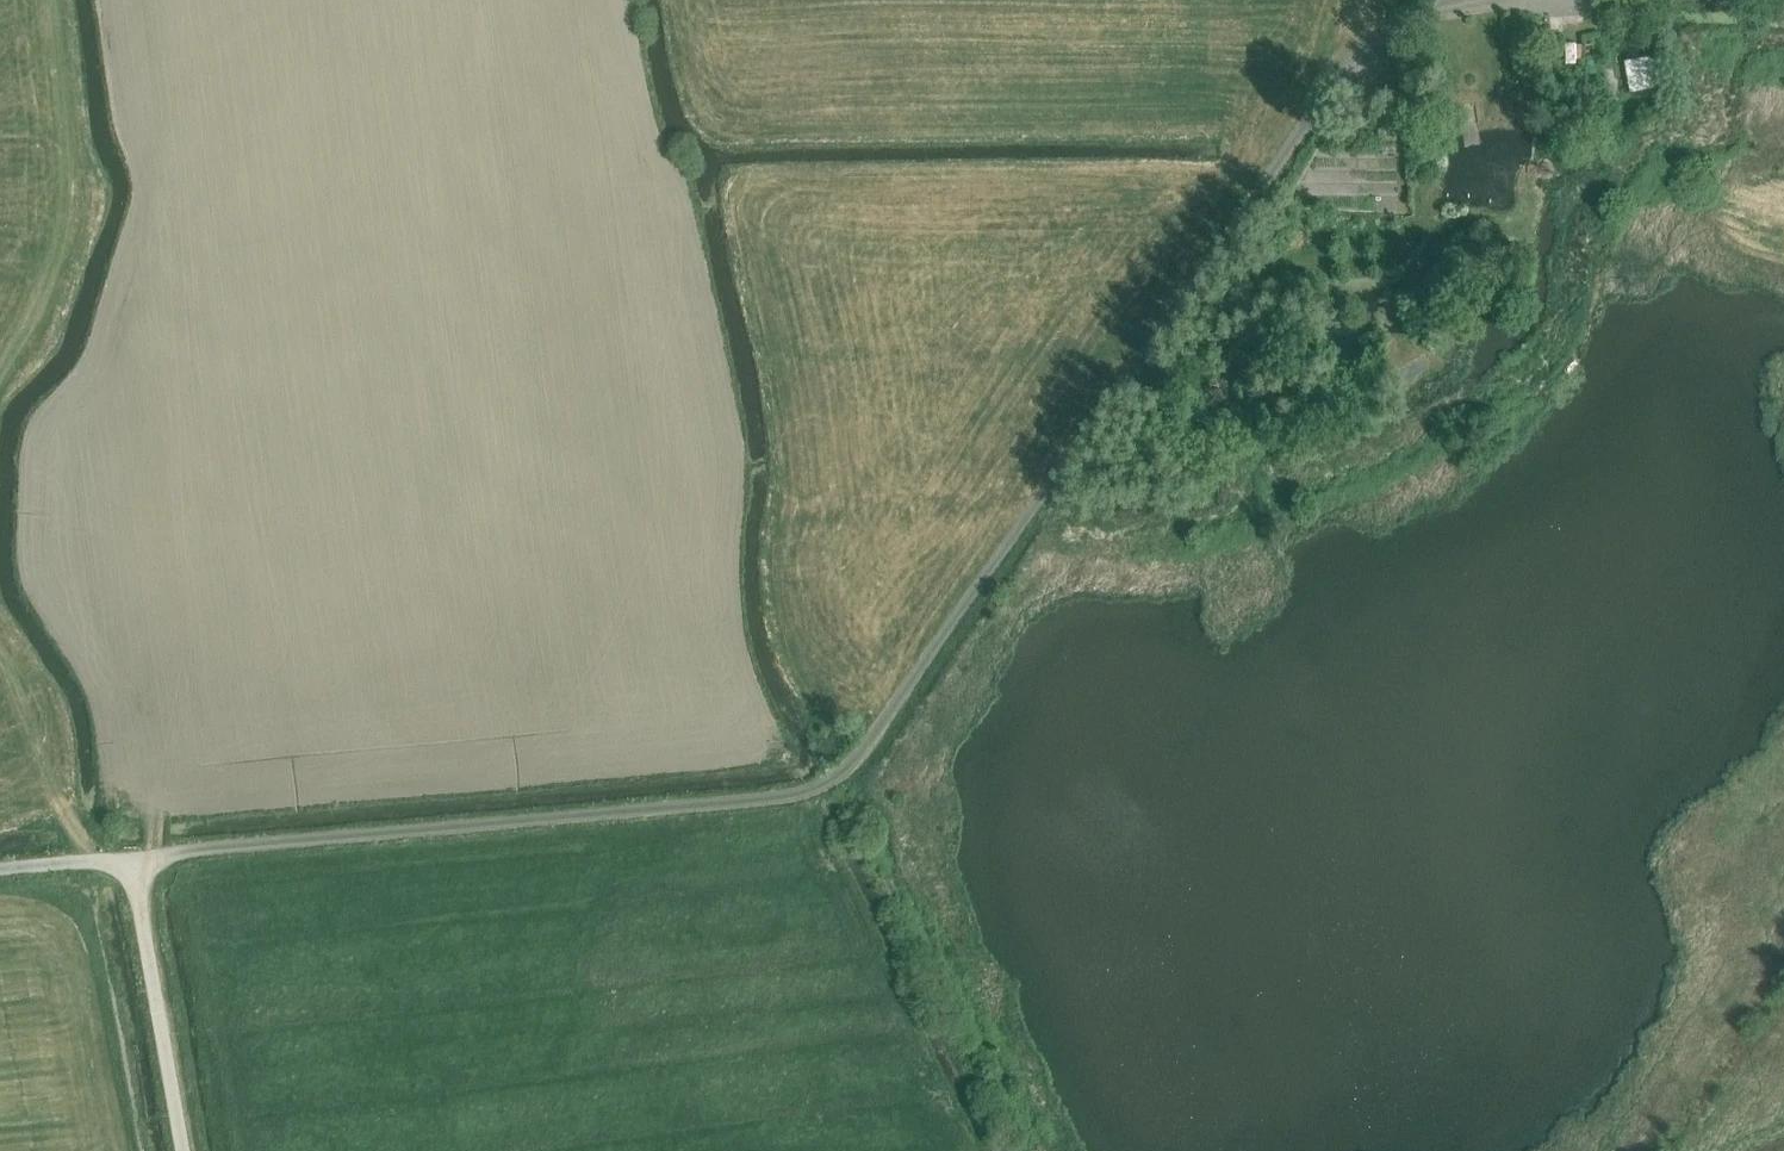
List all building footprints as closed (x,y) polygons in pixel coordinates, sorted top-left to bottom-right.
[(1586,56),(1587,67),(1594,67),(1593,55),(1586,56)] [(1625,60),(1631,91),(1645,88),(1640,58),(1625,60)] [(1399,210),(1399,158),(1346,159),(1346,210),(1399,210)]
